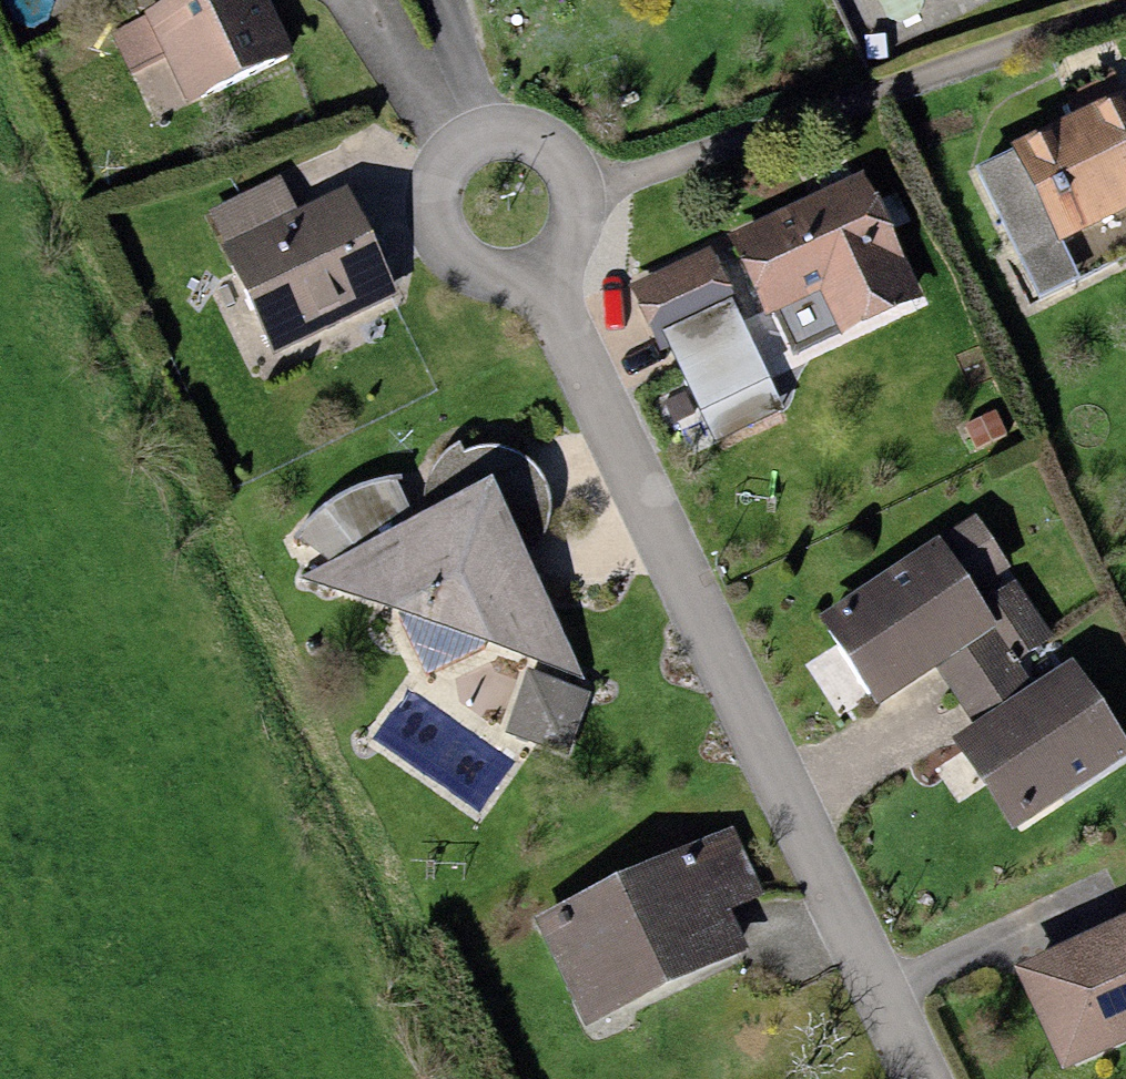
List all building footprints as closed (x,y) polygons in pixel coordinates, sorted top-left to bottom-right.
[(144,15),(174,0),(136,0),(144,15)] [(144,15),(164,56),(189,102),(296,48),(271,0),(174,0),(144,15)] [(130,73),(164,56),(144,15),(110,34),(130,73)] [(976,168),(1040,298),(1082,277),(1064,240),(1125,210),(1125,89),(1013,144),(1015,149),(976,168)] [(864,170),(727,234),(765,315),(774,311),(795,355),(923,296),(864,170)] [(221,245),(297,209),(280,176),(205,213),(221,245)] [(221,245),(274,354),(400,293),(347,185),(297,209),(221,245)] [(714,245),(631,284),(661,348),(744,309),(714,245)] [(784,407),(732,296),(664,329),(715,442),(784,407)] [(356,546),(369,542),(404,611),(399,619),(425,676),(486,649),(489,641),(585,678),(523,541),(493,474),(492,446),(475,448),(464,451),(460,440),(447,451),(437,463),(428,477),(424,494),(428,509),(412,515),(394,475),(376,477),(357,483),(341,492),(324,503),(356,546)] [(509,448),(492,446),(493,474),(523,541),(546,532),(551,509),(551,491),(541,473),(529,457),(509,448)] [(356,546),(324,503),(307,520),(296,537),(330,561),(299,577),(404,611),(369,542),(356,546)] [(1016,577),(984,598),(977,588),(1009,566),(975,516),(822,619),(879,702),(934,664),(994,625),(1018,661),(1056,635),(1016,577)] [(1018,661),(994,625),(934,664),(973,723),(1033,684),(1018,661)] [(952,736),(1013,829),(1125,755),(1125,737),(1074,657),(1033,684),(973,723),(952,736)] [(591,691),(528,668),(504,733),(568,756),(591,691)] [(734,825),(702,839),(734,908),(765,894),(734,825)] [(702,839),(534,917),(584,1026),(753,948),(734,908),(702,839)] [(1014,964),(1063,1070),(1125,1041),(1125,912),(1014,964)]
